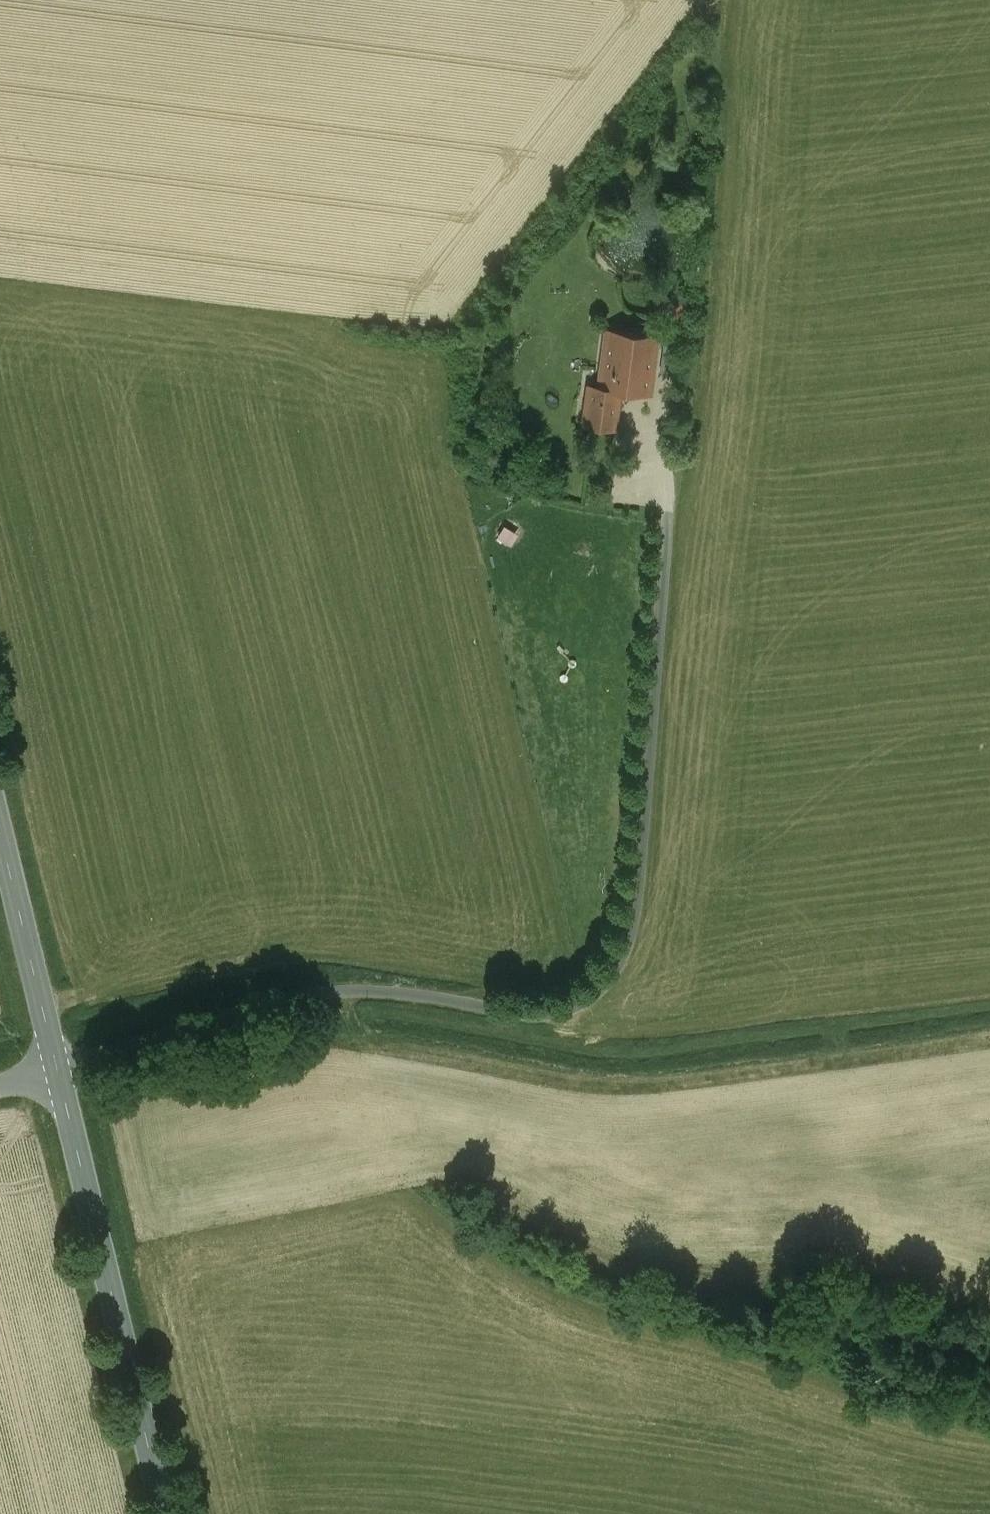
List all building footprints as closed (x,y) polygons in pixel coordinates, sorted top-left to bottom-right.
[(597,387),(600,387),(619,389),(650,394),(657,334),(605,328),(597,387)] [(614,428),(619,389),(600,387),(599,397),(585,395),(582,423),(614,428)]
